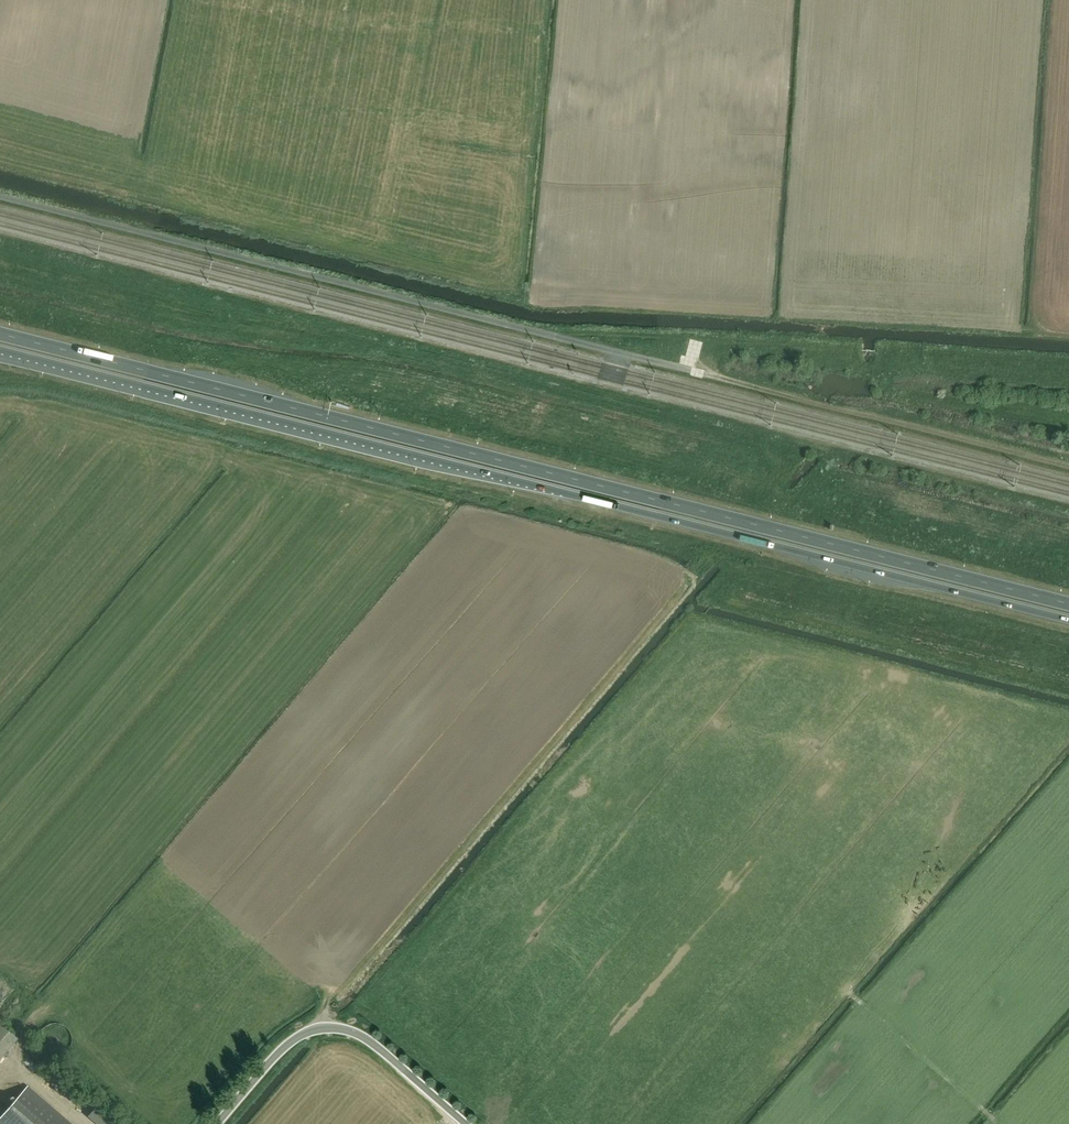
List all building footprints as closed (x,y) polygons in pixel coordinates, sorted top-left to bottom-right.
[(12,986),(7,982),(10,978),(4,973),(0,978),(0,999),(12,986)] [(17,1039),(0,1024),(0,1059),(17,1039)] [(1,1115),(0,1117),(0,1123),(71,1123),(27,1086),(1,1115)] [(99,1103),(87,1116),(97,1123),(124,1123),(99,1103)]
